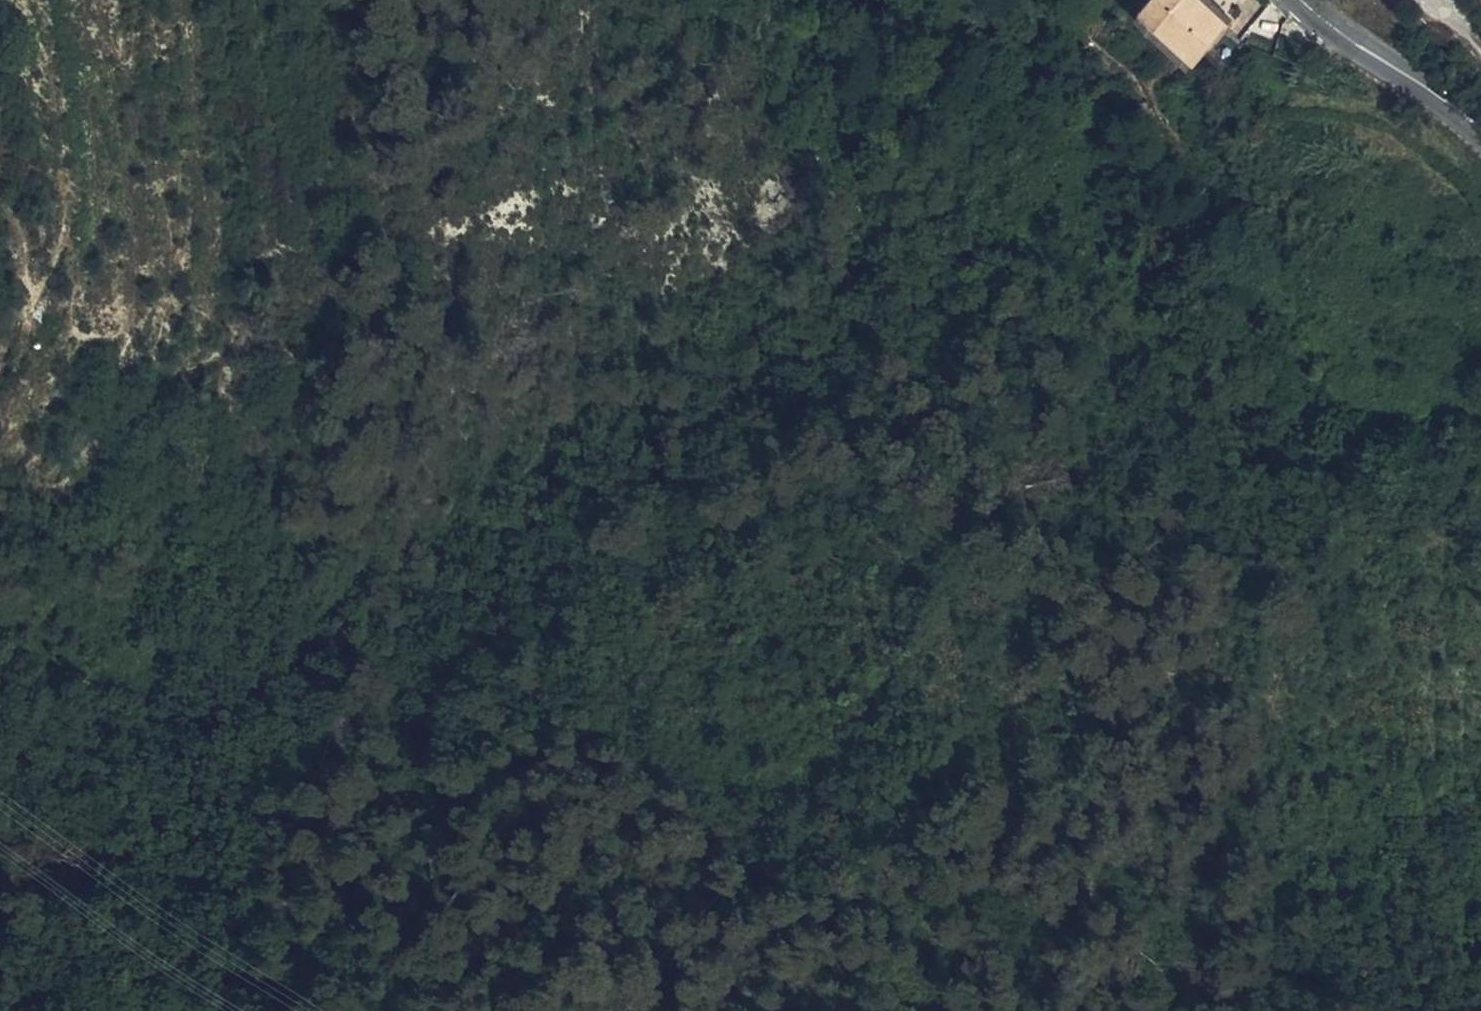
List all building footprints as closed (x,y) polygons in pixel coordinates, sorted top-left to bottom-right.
[(1195,25),(1221,0),(1171,0),(1195,25)]
